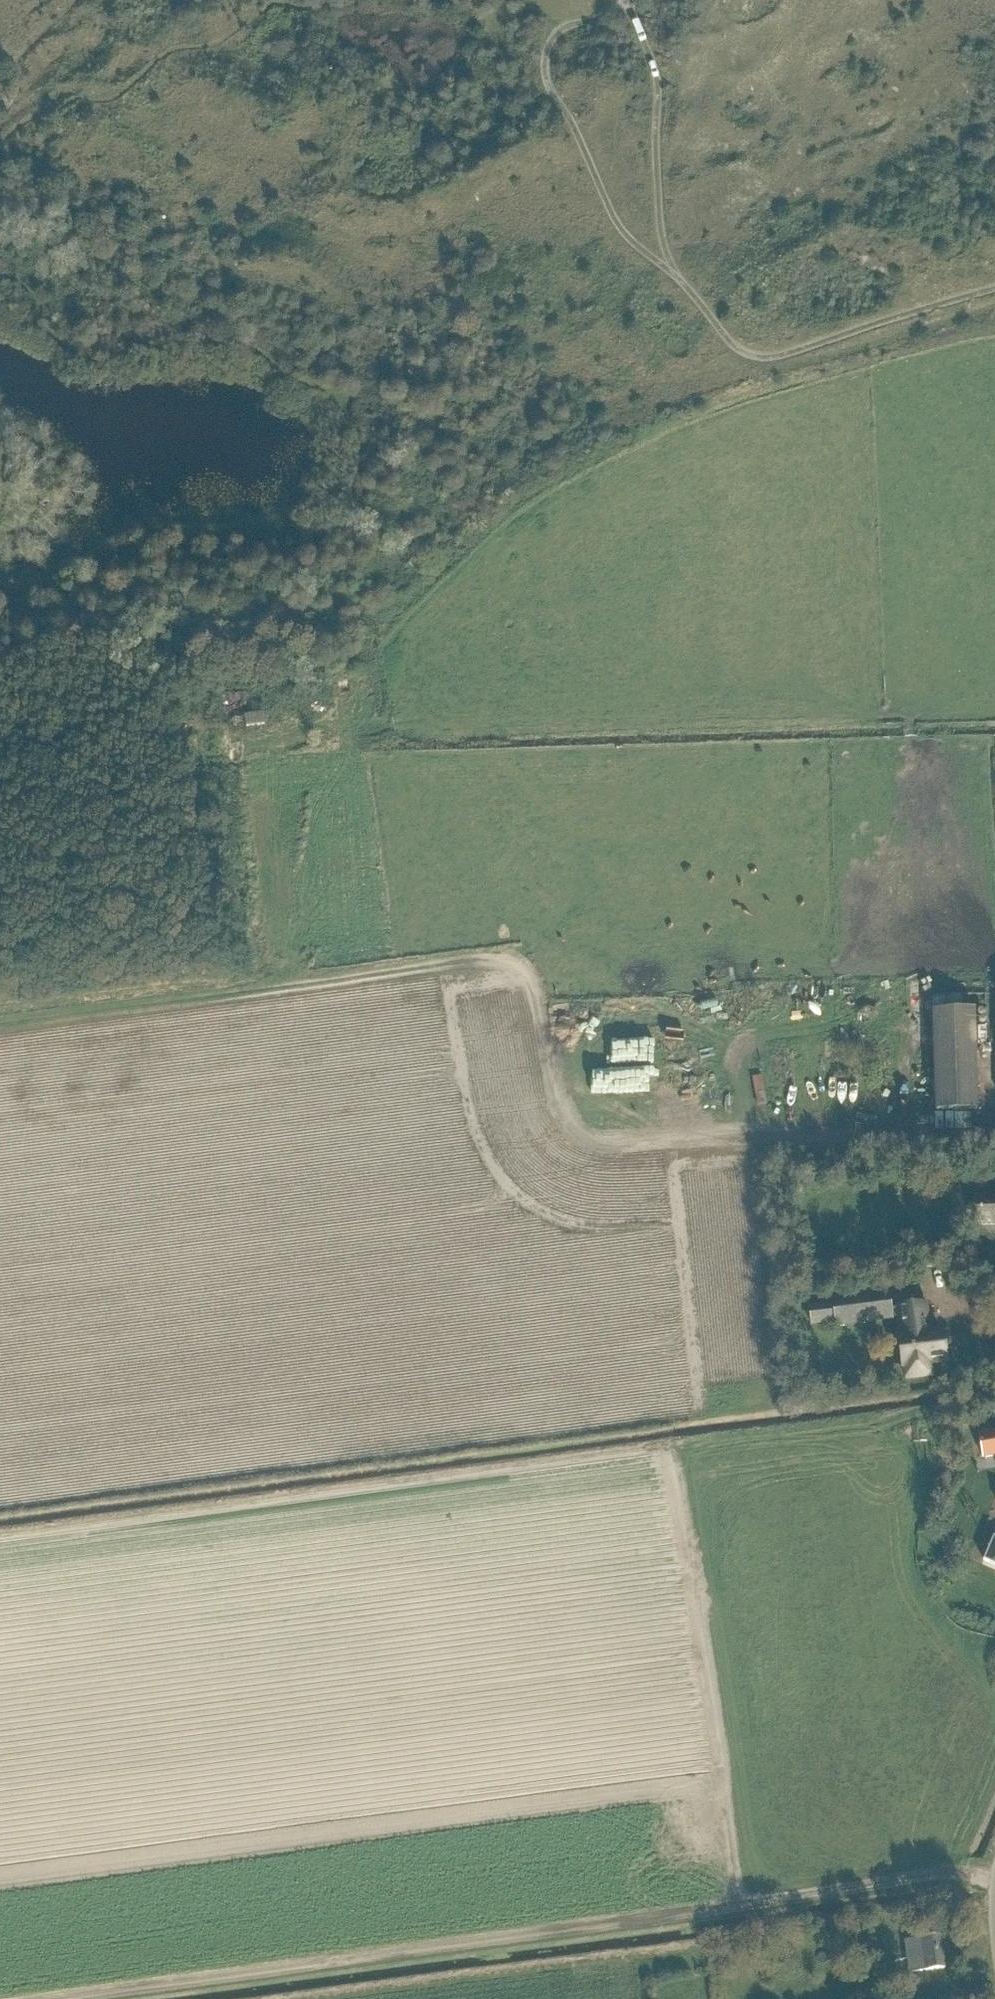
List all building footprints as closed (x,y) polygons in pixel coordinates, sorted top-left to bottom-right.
[(975,1009),(931,1011),(933,1111),(978,1109),(975,1009)] [(977,1199),(978,1220),(994,1220),(994,1198),(977,1199)] [(897,1307),(898,1310),(891,1311),(888,1291),(887,1291),(833,1299),(832,1299),(833,1304),(808,1308),(808,1309),(809,1309),(811,1325),(835,1322),(836,1328),(892,1320),(892,1318),(899,1317),(901,1337),(899,1338),(903,1367),(905,1367),(906,1377),(931,1374),(930,1363),(945,1361),(941,1332),(928,1334),(924,1305),(924,1304),(897,1307)] [(979,1433),(983,1458),(994,1456),(994,1430),(979,1433)] [(983,1560),(994,1565),(994,1537),(993,1537),(983,1560)] [(939,1934),(905,1939),(910,1972),(944,1966),(939,1934)]
